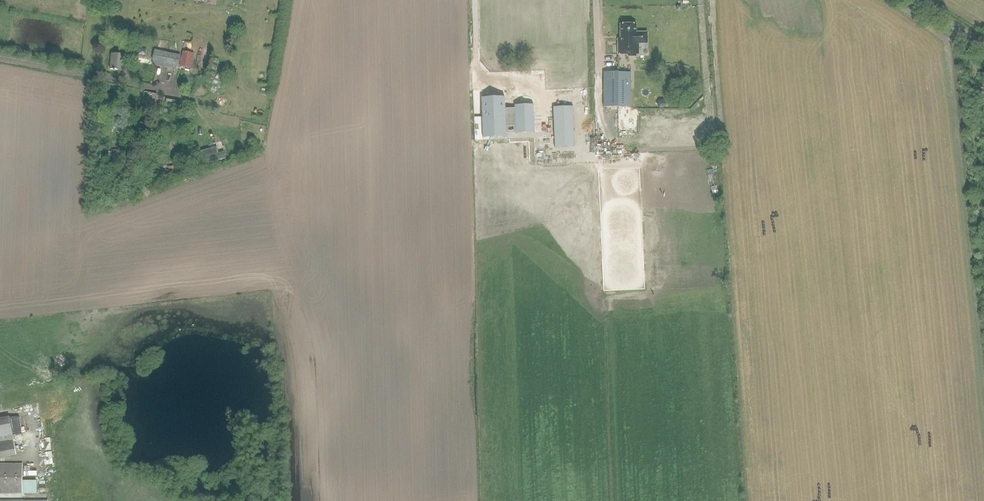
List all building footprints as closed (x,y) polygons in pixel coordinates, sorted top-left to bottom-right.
[(618,38),(618,54),(638,54),(638,43),(647,43),(647,32),(636,32),(636,24),(620,24),(620,35),(621,35),(621,38),(618,38)] [(191,68),(194,53),(183,51),(182,56),(154,50),(152,61),(191,68)] [(110,69),(126,71),(127,61),(124,60),(124,55),(111,53),(110,69)] [(633,87),(628,87),(627,71),(619,72),(619,71),(605,72),(608,106),(622,105),(635,103),(633,87)] [(511,89),(510,104),(525,104),(526,77),(515,77),(515,81),(507,80),(507,89),(511,89)] [(153,114),(157,94),(144,91),(140,112),(153,114)] [(482,98),(481,98),(483,138),(484,138),(484,129),(496,129),(497,134),(505,134),(505,137),(506,137),(506,125),(515,124),(516,133),(516,130),(534,129),(534,132),(535,132),(533,104),(514,105),(514,108),(505,109),(504,97),(503,97),(503,99),(483,100),(482,98)] [(573,106),(553,107),(554,147),(574,146),(573,106)] [(227,145),(205,150),(208,163),(229,158),(227,145)] [(16,454),(12,434),(21,433),(18,415),(9,417),(0,418),(0,457),(16,454)] [(0,463),(0,493),(36,493),(36,480),(22,480),(22,463),(0,463)]
